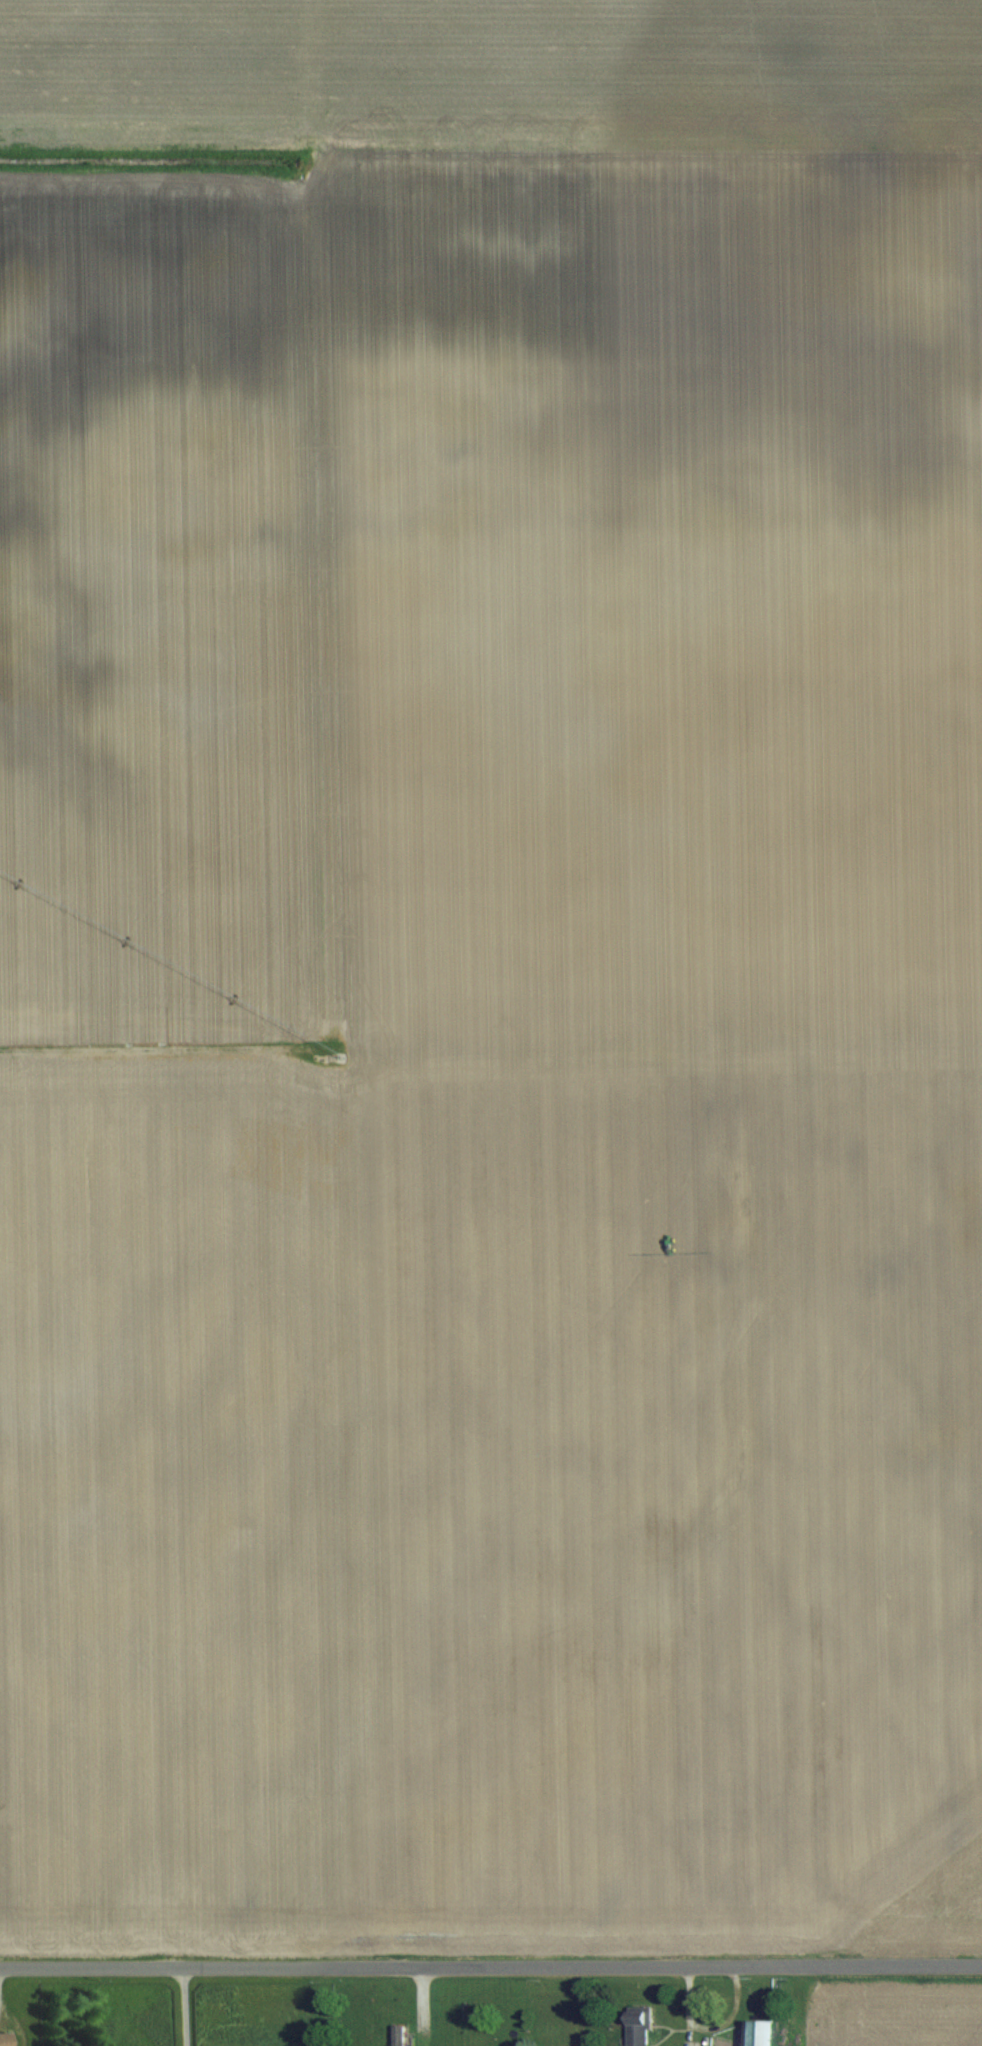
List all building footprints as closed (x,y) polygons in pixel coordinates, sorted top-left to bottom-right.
[(626,2006),(626,2045),(649,2045),(649,2006),(626,2006)] [(743,2019),(743,2045),(772,2045),(772,2019),(743,2019)] [(391,2025),(391,2045),(402,2045),(402,2025),(391,2025)] [(8,2033),(0,2033),(0,2045),(8,2045),(8,2033)]
